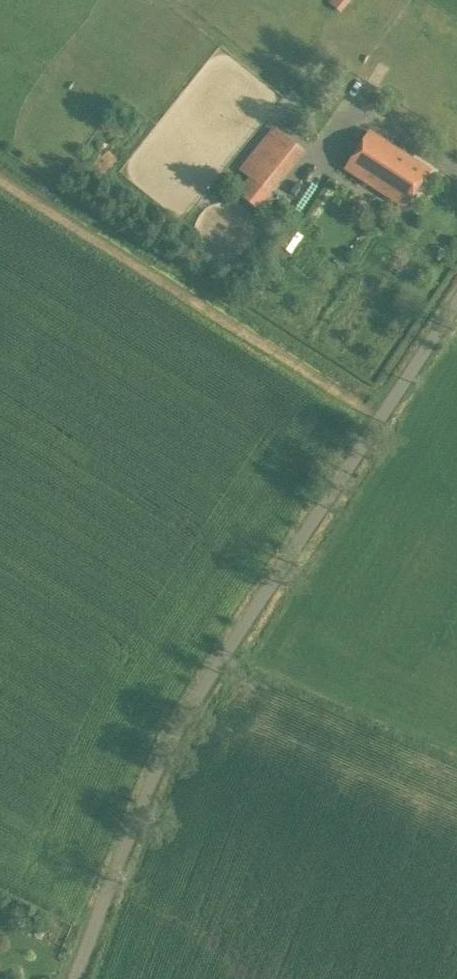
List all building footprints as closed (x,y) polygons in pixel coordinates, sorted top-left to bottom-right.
[(273,127),(264,138),(296,163),(304,152),(273,127)] [(405,209),(429,172),(369,134),(346,171),(405,209)] [(258,211),(287,174),(255,149),(238,170),(249,179),(237,195),(258,211)]
